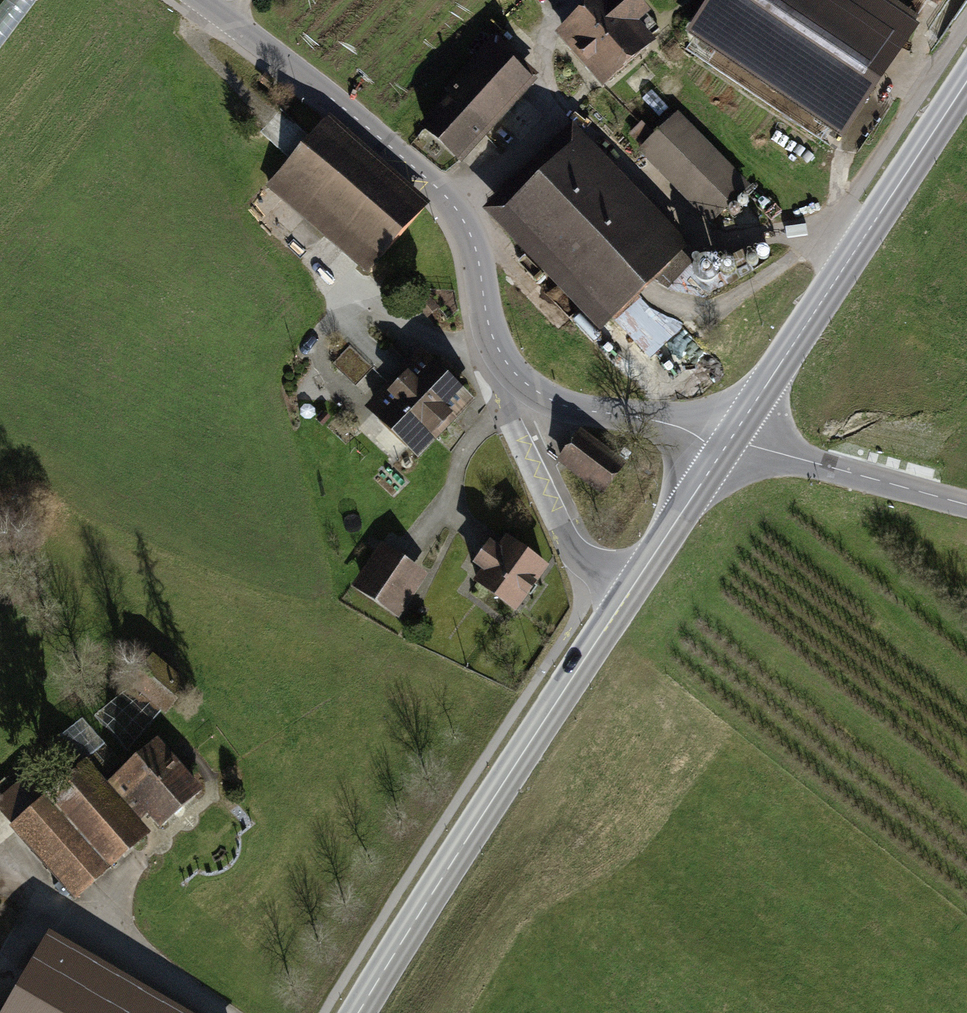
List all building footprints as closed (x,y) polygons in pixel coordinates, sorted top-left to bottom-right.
[(0,2),(0,48),(36,0),(2,0),(0,2)] [(569,31),(610,84),(666,41),(635,0),(609,0),(569,31)] [(702,33),(846,131),(923,18),(897,0),(725,0),(702,33)] [(425,128),(462,163),(535,84),(497,50),(425,128)] [(694,104),(652,149),(721,213),(763,168),(694,104)] [(419,208),(325,124),(272,184),(367,267),(419,208)] [(574,136),(489,215),(596,330),(681,250),(574,136)] [(415,462),(471,403),(426,361),(370,420),(415,462)] [(584,436),(563,463),(603,493),(624,466),(584,436)] [(496,531),(466,578),(519,612),(549,566),(496,531)] [(356,587),(398,615),(427,571),(386,543),(356,587)] [(162,828),(205,794),(167,747),(124,782),(162,828)] [(124,859),(162,828),(124,782),(111,765),(72,796),(124,859)] [(63,785),(24,816),(85,891),(124,859),(72,796),(63,785)] [(65,929),(17,1012),(209,1012),(65,929)]
